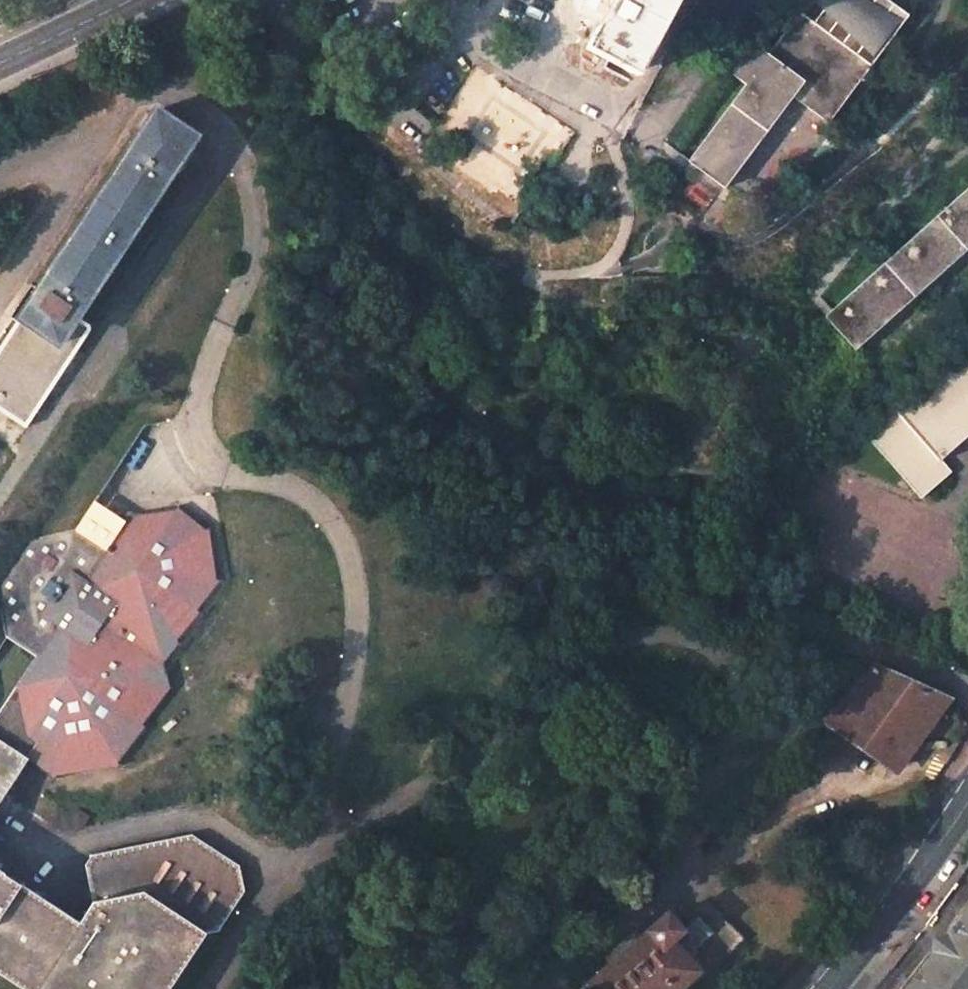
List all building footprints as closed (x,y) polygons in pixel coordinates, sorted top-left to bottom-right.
[(586,48),(633,73),(671,0),(612,0),(586,48)] [(887,0),(808,0),(768,54),(754,44),(731,73),(745,84),(688,161),(725,188),(791,99),(826,125),(908,16),(887,0)] [(196,137),(156,110),(0,348),(0,410),(26,428),(92,328),(78,318),(196,137)] [(825,316),(855,350),(967,249),(967,188),(825,316)] [(898,413),(897,412),(867,437),(921,498),(951,472),(939,459),(967,433),(967,352),(898,413)] [(77,530),(106,549),(122,525),(93,506),(77,530)] [(28,760),(40,743),(70,764),(113,754),(158,687),(153,667),(163,652),(168,651),(200,612),(198,610),(220,580),(217,580),(208,528),(205,530),(177,508),(175,511),(125,518),(125,520),(122,525),(106,549),(77,530),(26,540),(0,580),(0,607),(6,637),(36,657),(0,711),(0,740),(28,760)] [(172,687),(163,652),(153,667),(158,687),(113,754),(70,764),(40,743),(28,760),(56,779),(121,766),(172,687)] [(895,768),(946,699),(875,667),(870,670),(827,721),(895,768)] [(28,760),(0,740),(0,803),(28,760)] [(82,828),(90,817),(78,809),(60,813),(52,824),(64,832),(82,828)] [(80,922),(0,870),(0,973),(24,988),(169,988),(206,933),(219,931),(245,891),(239,866),(192,835),(92,855),(85,865),(94,902),(80,922)] [(906,988),(966,988),(967,987),(967,909),(906,988)] [(703,972),(690,957),(695,953),(693,951),(696,948),(695,946),(711,932),(697,917),(686,929),(681,928),(668,912),(581,988),(684,988),(703,972)]
